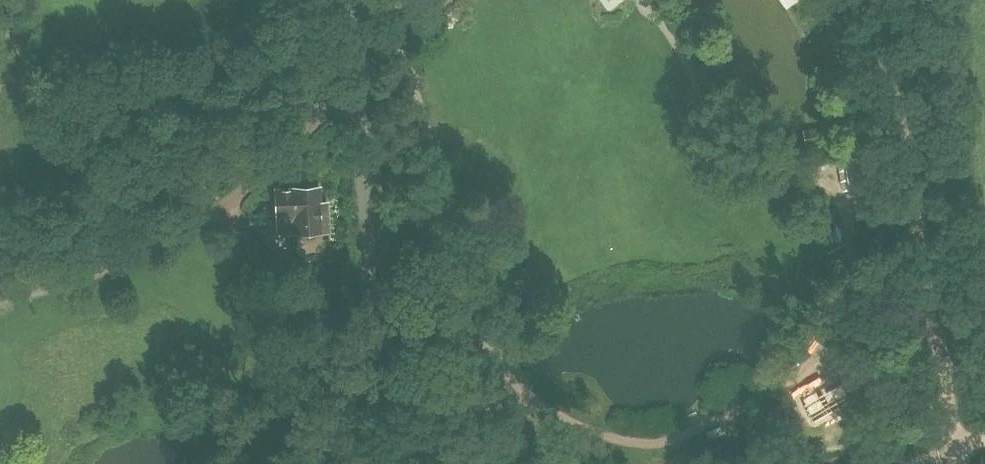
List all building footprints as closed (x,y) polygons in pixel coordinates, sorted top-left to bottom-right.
[(291,225),(291,232),(321,230),(319,187),(294,189),(294,190),(278,191),(280,226),(291,225)] [(805,403),(802,404),(812,422),(827,414),(828,415),(838,409),(837,408),(850,400),(851,402),(853,401),(841,381),(818,395),(815,391),(802,398),(805,403)]
